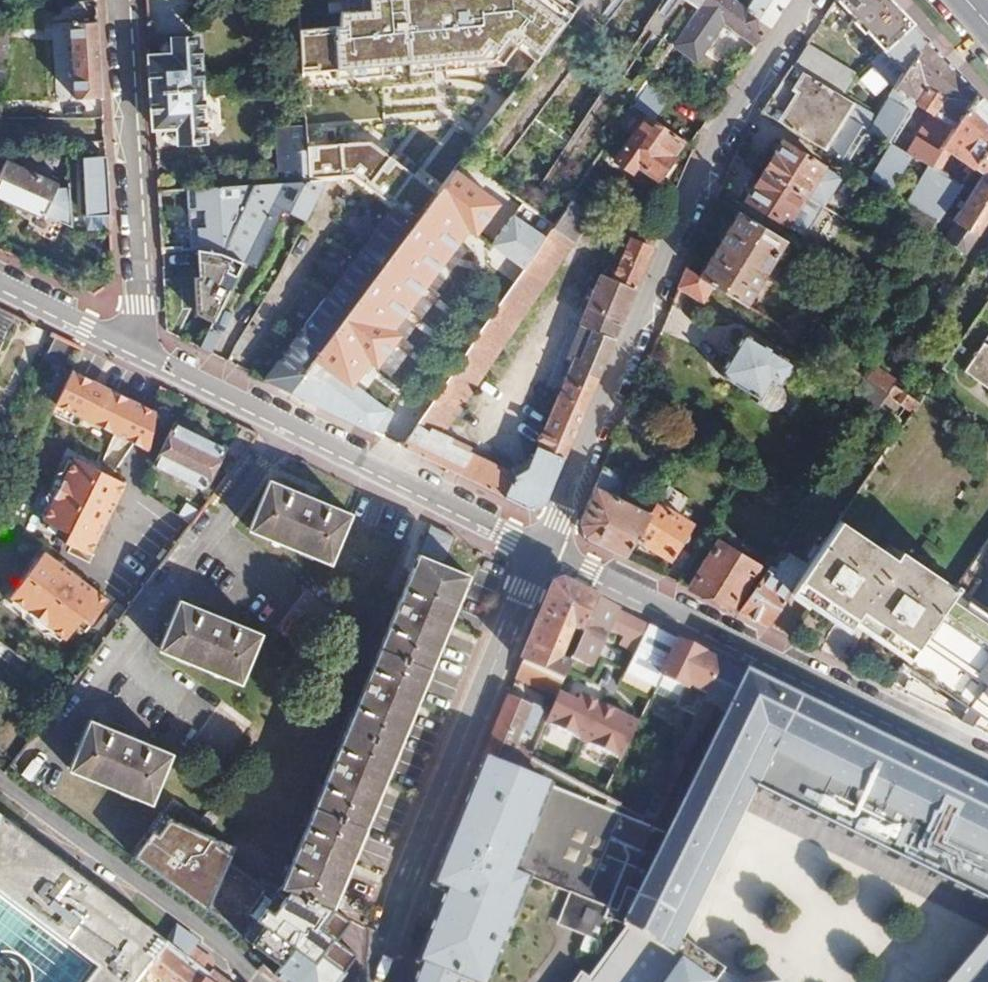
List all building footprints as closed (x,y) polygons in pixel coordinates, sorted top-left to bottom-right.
[(170,19),(172,0),(149,0),(147,17),(170,19)] [(350,11),(324,12),(316,28),(281,30),(285,79),(489,64),(502,49),(530,58),(573,2),(571,0),(349,0),(350,11)] [(669,12),(664,9),(654,24),(674,37),(691,11),(676,0),(669,12)] [(674,37),(663,47),(693,68),(720,27),(748,45),(778,0),(739,0),(736,4),(736,0),(698,0),(695,5),(694,7),(691,11),(674,37)] [(834,0),(901,74),(924,37),(890,0),(834,0)] [(97,19),(70,21),(73,97),(85,96),(101,95),(97,19)] [(0,22),(0,113),(13,21),(0,22)] [(165,52),(150,53),(152,91),(204,88),(202,34),(175,36),(175,41),(173,41),(167,37),(161,45),(164,47),(165,52)] [(892,87),(915,102),(932,113),(907,151),(929,165),(975,91),(924,37),(901,74),(892,87)] [(804,44),(784,74),(833,105),(852,75),(804,44)] [(784,74),(760,111),(913,206),(937,220),(946,206),(940,202),(954,181),(939,172),(929,165),(907,151),(892,141),(915,102),(892,87),(868,127),(833,105),(784,74)] [(626,104),(650,120),(666,97),(642,81),(626,104)] [(154,128),(169,127),(169,133),(166,135),(173,142),(178,138),(181,138),(181,143),(208,142),(205,101),(204,90),(204,88),(152,91),(154,128)] [(214,90),(204,90),(205,101),(214,101),(214,90)] [(975,91),(929,165),(939,172),(950,154),(966,164),(963,168),(969,172),(973,166),(987,143),(987,105),(975,91)] [(101,95),(85,96),(86,117),(102,116),(101,95)] [(643,116),(613,161),(629,173),(634,166),(654,180),(657,176),(664,180),(674,164),(668,160),(680,141),(643,116)] [(304,126),(279,128),(282,180),(308,178),(306,147),(304,126)] [(824,167),(781,139),(763,167),(806,194),(824,167)] [(357,143),(306,147),(308,178),(326,178),(343,176),(394,206),(401,212),(421,189),(357,143)] [(981,173),(952,218),(955,221),(964,227),(987,191),(987,143),(973,166),(981,173)] [(105,155),(77,156),(80,217),(109,215),(105,155)] [(6,160),(0,171),(0,197),(43,217),(58,186),(6,160)] [(806,194),(763,167),(746,196),(789,222),(806,194)] [(415,222),(290,390),(372,431),(383,410),(346,385),(363,362),(372,369),(395,335),(387,329),(461,230),(469,236),(494,203),(452,173),(415,222)] [(240,205),(218,253),(240,264),(249,269),(271,222),(270,221),(274,212),(302,225),(326,178),(308,178),(282,180),(250,182),(240,205)] [(250,182),(187,185),(191,247),(198,247),(202,248),(218,253),(240,205),(250,182)] [(964,227),(953,245),(964,252),(965,253),(987,218),(987,191),(964,227)] [(568,198),(559,192),(543,219),(550,224),(567,199),(568,198)] [(533,249),(521,268),(403,447),(526,509),(544,501),(651,248),(627,237),(624,243),(620,242),(606,273),(597,269),(575,320),(584,323),(522,470),(512,473),(513,468),(445,434),(586,211),(567,199),(550,224),(533,249)] [(266,378),(290,390),(415,222),(401,212),(394,206),(266,378)] [(913,206),(903,220),(926,236),(937,220),(913,206)] [(785,240),(739,211),(699,274),(714,283),(745,303),(785,240)] [(629,221),(622,235),(627,237),(651,248),(657,234),(629,221)] [(964,227),(955,221),(944,237),(953,245),(964,227)] [(491,230),(482,242),(521,268),(533,249),(520,241),(516,247),(491,230)] [(964,252),(953,245),(939,266),(949,273),(964,252)] [(218,253),(202,248),(203,274),(193,275),(195,308),(215,318),(240,264),(218,253)] [(699,274),(686,266),(677,287),(702,302),(714,283),(699,274)] [(0,307),(0,341),(13,314),(0,307)] [(794,362),(744,331),(716,372),(759,397),(770,380),(778,385),(794,362)] [(220,338),(208,332),(202,346),(213,352),(220,338)] [(962,371),(987,389),(987,335),(962,371)] [(896,376),(876,363),(866,378),(886,391),(891,384),(896,376)] [(72,370),(56,403),(148,450),(156,412),(72,370)] [(886,391),(866,378),(851,401),(871,414),(885,394),(886,391)] [(886,391),(885,394),(911,411),(918,401),(891,384),(886,391)] [(223,445),(175,421),(155,464),(159,466),(178,475),(203,487),(223,445)] [(124,482),(74,456),(42,517),(65,529),(60,538),(89,553),(124,482)] [(623,479),(599,465),(577,516),(586,539),(623,557),(634,539),(648,517),(622,500),(628,490),(623,479)] [(159,466),(154,474),(173,484),(178,475),(159,466)] [(349,514),(267,481),(247,528),(330,563),(349,514)] [(654,499),(675,508),(680,496),(659,487),(654,499)] [(654,506),(648,517),(634,539),(668,559),(689,526),(654,506)] [(879,552),(836,522),(790,589),(835,619),(840,611),(906,658),(949,595),(952,591),(886,544),(879,552)] [(754,567),(716,543),(689,589),(728,608),(754,567)] [(787,557),(778,551),(737,612),(765,626),(788,593),(768,580),(773,573),(775,574),(787,557)] [(46,553),(10,599),(66,643),(82,622),(90,628),(110,602),(46,553)] [(417,554),(309,818),(282,886),(286,888),(303,896),(303,897),(302,900),(310,904),(320,908),(322,903),(330,907),(465,574),(417,554)] [(566,586),(550,591),(522,662),(561,681),(563,676),(568,665),(558,660),(572,631),(580,635),(594,601),(566,586)] [(949,595),(906,658),(902,663),(987,723),(987,622),(949,595)] [(260,634),(179,599),(158,649),(240,683),(260,634)] [(594,601),(580,635),(568,665),(563,676),(582,685),(598,650),(607,631),(616,635),(625,616),(594,601)] [(117,625),(107,617),(97,630),(107,638),(117,625)] [(678,641),(647,626),(624,673),(655,688),(660,677),(678,641)] [(616,635),(607,631),(598,650),(607,654),(616,635)] [(721,662),(678,641),(660,677),(683,688),(675,703),(673,707),(694,717),(702,701),(721,662)] [(561,681),(522,662),(513,684),(553,702),(561,681)] [(721,662),(702,701),(712,706),(724,712),(669,829),(667,834),(640,891),(623,926),(627,928),(642,937),(679,961),(663,981),(734,981),(720,972),(722,970),(681,941),(666,930),(737,779),(756,788),(987,903),(987,793),(721,662)] [(683,688),(660,677),(655,688),(653,692),(675,703),(683,688)] [(529,708),(507,699),(484,756),(523,771),(529,758),(530,755),(515,748),(519,738),(527,741),(540,714),(537,709),(530,705),(529,708)] [(712,706),(702,701),(694,717),(643,816),(653,823),(712,706)] [(565,707),(553,702),(530,755),(529,758),(540,764),(565,707)] [(170,755),(91,721),(70,770),(151,803),(170,755)] [(443,893),(414,963),(417,964),(412,977),(422,979),(430,981),(495,981),(496,978),(486,975),(492,961),(500,966),(530,894),(522,891),(527,876),(536,880),(575,896),(574,902),(602,915),(596,928),(611,934),(615,924),(623,926),(640,891),(634,889),(657,832),(523,771),(484,756),(442,859),(451,863),(439,892),(443,893)] [(572,771),(559,763),(555,772),(584,788),(595,764),(580,756),(572,771)] [(756,788),(737,779),(666,930),(681,941),(756,788)] [(0,816),(0,835),(10,823),(0,816)] [(151,859),(222,910),(247,856),(237,844),(184,822),(175,839),(169,834),(151,859)] [(10,823),(0,835),(0,981),(130,981),(163,936),(10,823)] [(451,863),(442,859),(430,887),(439,892),(451,863)] [(536,880),(527,876),(522,891),(530,894),(536,880)] [(574,902),(568,916),(596,928),(602,915),(574,902)] [(172,922),(163,936),(210,970),(214,964),(192,946),(196,941),(172,922)] [(293,924),(277,963),(273,973),(285,981),(349,981),(363,949),(339,938),(337,942),(332,940),(329,946),(307,937),(309,931),(293,924)] [(584,971),(576,981),(663,981),(679,961),(642,937),(627,928),(593,977),(584,971)] [(946,981),(969,981),(987,959),(987,932),(946,981)] [(210,970),(163,936),(130,981),(161,981),(169,971),(184,981),(226,981),(210,970)] [(969,981),(987,981),(987,959),(969,981)] [(500,966),(492,961),(486,975),(496,978),(500,966)]
